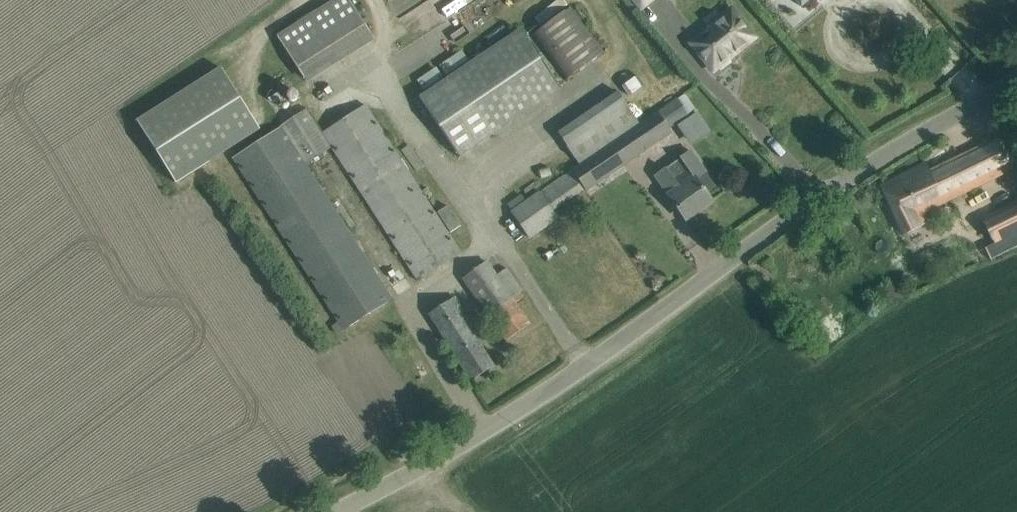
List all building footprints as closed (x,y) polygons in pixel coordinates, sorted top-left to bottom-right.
[(280,33),(309,82),(379,41),(355,0),(335,0),(280,33)] [(641,9),(652,0),(633,0),(641,9)] [(572,6),(531,34),(564,80),(604,52),(572,6)] [(732,11),(707,31),(713,38),(697,51),(713,71),(718,67),(720,70),(730,62),(728,59),(754,38),(732,11)] [(419,97),(460,158),(560,90),(519,29),(419,97)] [(446,60),(452,71),(470,62),(465,51),(446,60)] [(230,67),(140,115),(176,181),(265,133),(230,67)] [(617,92),(557,133),(578,165),(638,124),(617,92)] [(685,92),(638,124),(578,165),(572,169),(585,188),(586,190),(671,133),(669,129),(678,123),(697,109),(685,92)] [(307,110),(231,158),(320,294),(339,323),(333,327),(337,333),(390,299),(379,282),(306,165),(331,148),(407,264),(418,281),(461,253),(450,236),(365,105),(322,133),(313,120),(307,110)] [(929,171),(925,164),(881,186),(904,234),(924,225),(919,213),(1013,170),(999,138),(929,171)] [(700,185),(695,178),(694,176),(704,169),(691,151),(655,177),(685,219),(711,201),(700,185)] [(552,211),(585,188),(572,169),(511,211),(530,238),(557,219),(552,211)] [(982,219),(995,244),(985,249),(990,259),(1016,246),(1016,202),(982,219)] [(456,235),(463,228),(453,217),(446,223),(456,235)] [(517,290),(519,288),(510,275),(501,282),(487,262),(463,279),(508,339),(531,324),(515,302),(522,297),(517,290)] [(455,297),(428,314),(471,381),(494,366),(480,344),(483,342),(455,297)]
